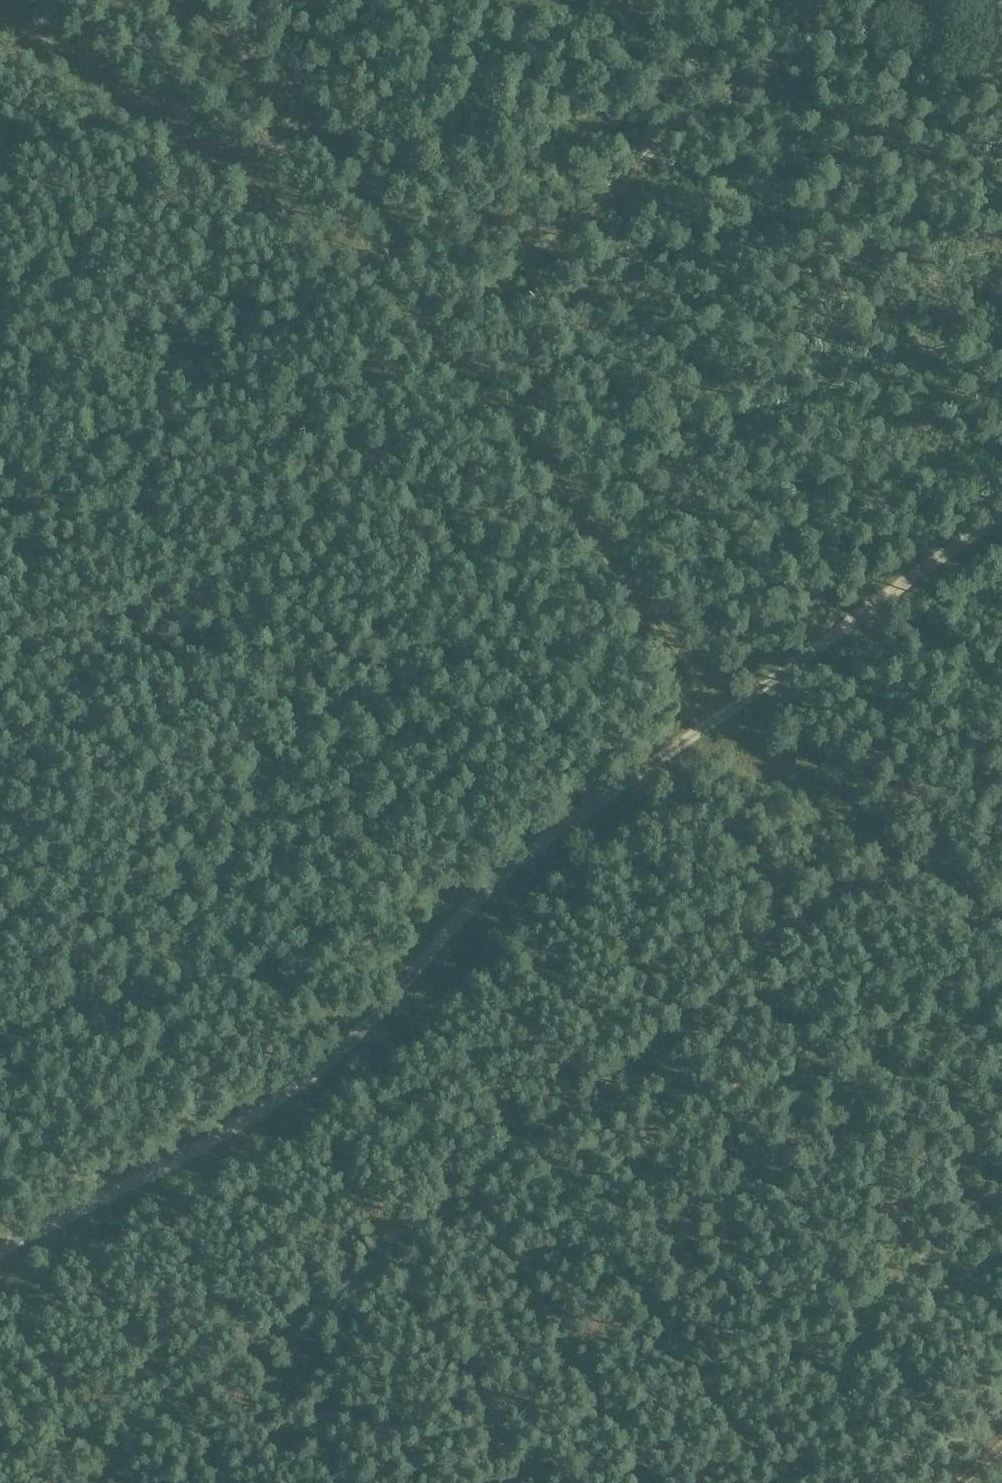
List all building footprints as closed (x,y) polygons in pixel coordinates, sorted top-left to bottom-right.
[(991,550),(1001,543),(1001,526),(983,537),(991,550)]
